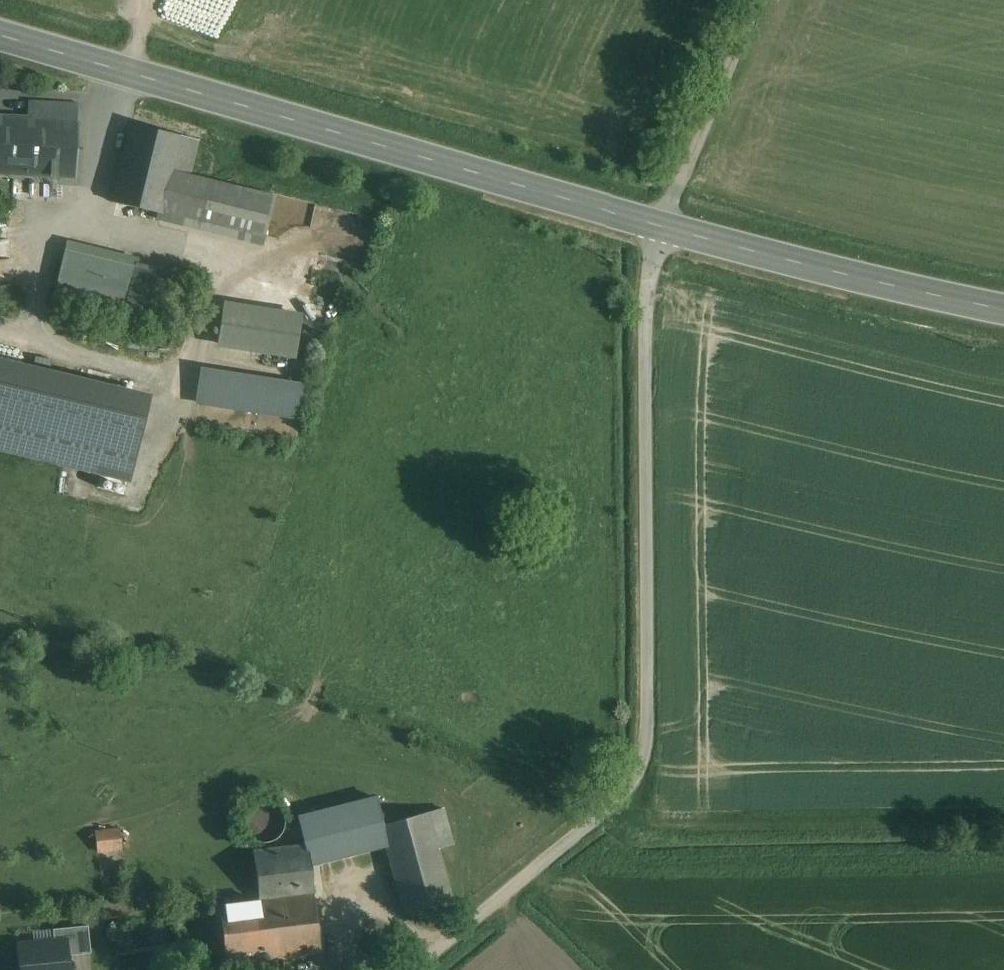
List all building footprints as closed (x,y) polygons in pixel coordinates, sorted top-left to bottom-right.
[(0,116),(0,174),(74,178),(79,102),(28,99),(27,118),(0,116)] [(182,137),(131,124),(112,202),(163,214),(174,170),(182,137)] [(278,197),(174,170),(163,214),(161,221),(266,247),(278,197)] [(0,242),(0,286),(9,286),(6,241),(0,242)] [(161,267),(72,245),(59,295),(149,317),(161,267)] [(306,315),(228,304),(222,346),(300,357),(306,315)] [(309,387),(205,371),(200,403),(304,418),(309,387)] [(0,374),(0,448),(128,479),(145,409),(0,374)] [(286,830),(288,822),(286,814),(281,807),(275,803),(267,801),(259,803),(252,807),(248,814),(246,822),(248,830),(252,837),(259,841),(267,843),(275,841),(282,836),(286,830)] [(441,809),(426,813),(437,849),(451,845),(441,809)] [(426,813),(382,825),(390,852),(406,913),(451,901),(437,849),(426,813)] [(382,825),(356,832),(363,860),(390,852),(382,825)] [(119,829),(95,832),(97,852),(121,849),(119,829)] [(356,832),(343,836),(350,863),(363,860),(356,832)] [(350,863),(343,836),(330,839),(337,867),(350,863)] [(308,844),(252,851),(259,902),(313,895),(308,844)] [(259,902),(219,907),(226,965),(320,953),(313,895),(259,902)] [(54,942),(65,941),(66,957),(91,955),(88,927),(53,930),(54,942)] [(20,946),(22,969),(67,969),(66,957),(65,941),(54,942),(20,946)]
